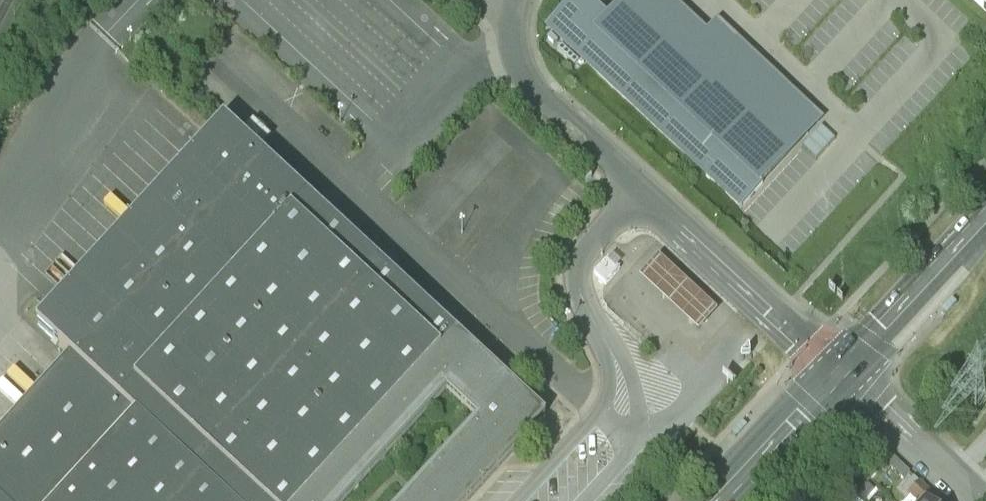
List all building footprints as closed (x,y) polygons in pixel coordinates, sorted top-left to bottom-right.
[(675,0),(623,0),(608,16),(591,0),(570,0),(544,28),(739,207),(823,116),(717,18),(707,30),(675,0)] [(985,9),(985,0),(976,0),(985,9)] [(229,123),(40,326),(71,356),(0,433),(0,500),(353,500),(451,396),(482,422),(408,500),(474,500),(551,419),(229,123)] [(607,262),(592,277),(607,291),(621,276),(607,262)] [(716,315),(661,265),(641,287),(696,337),(716,315)]
